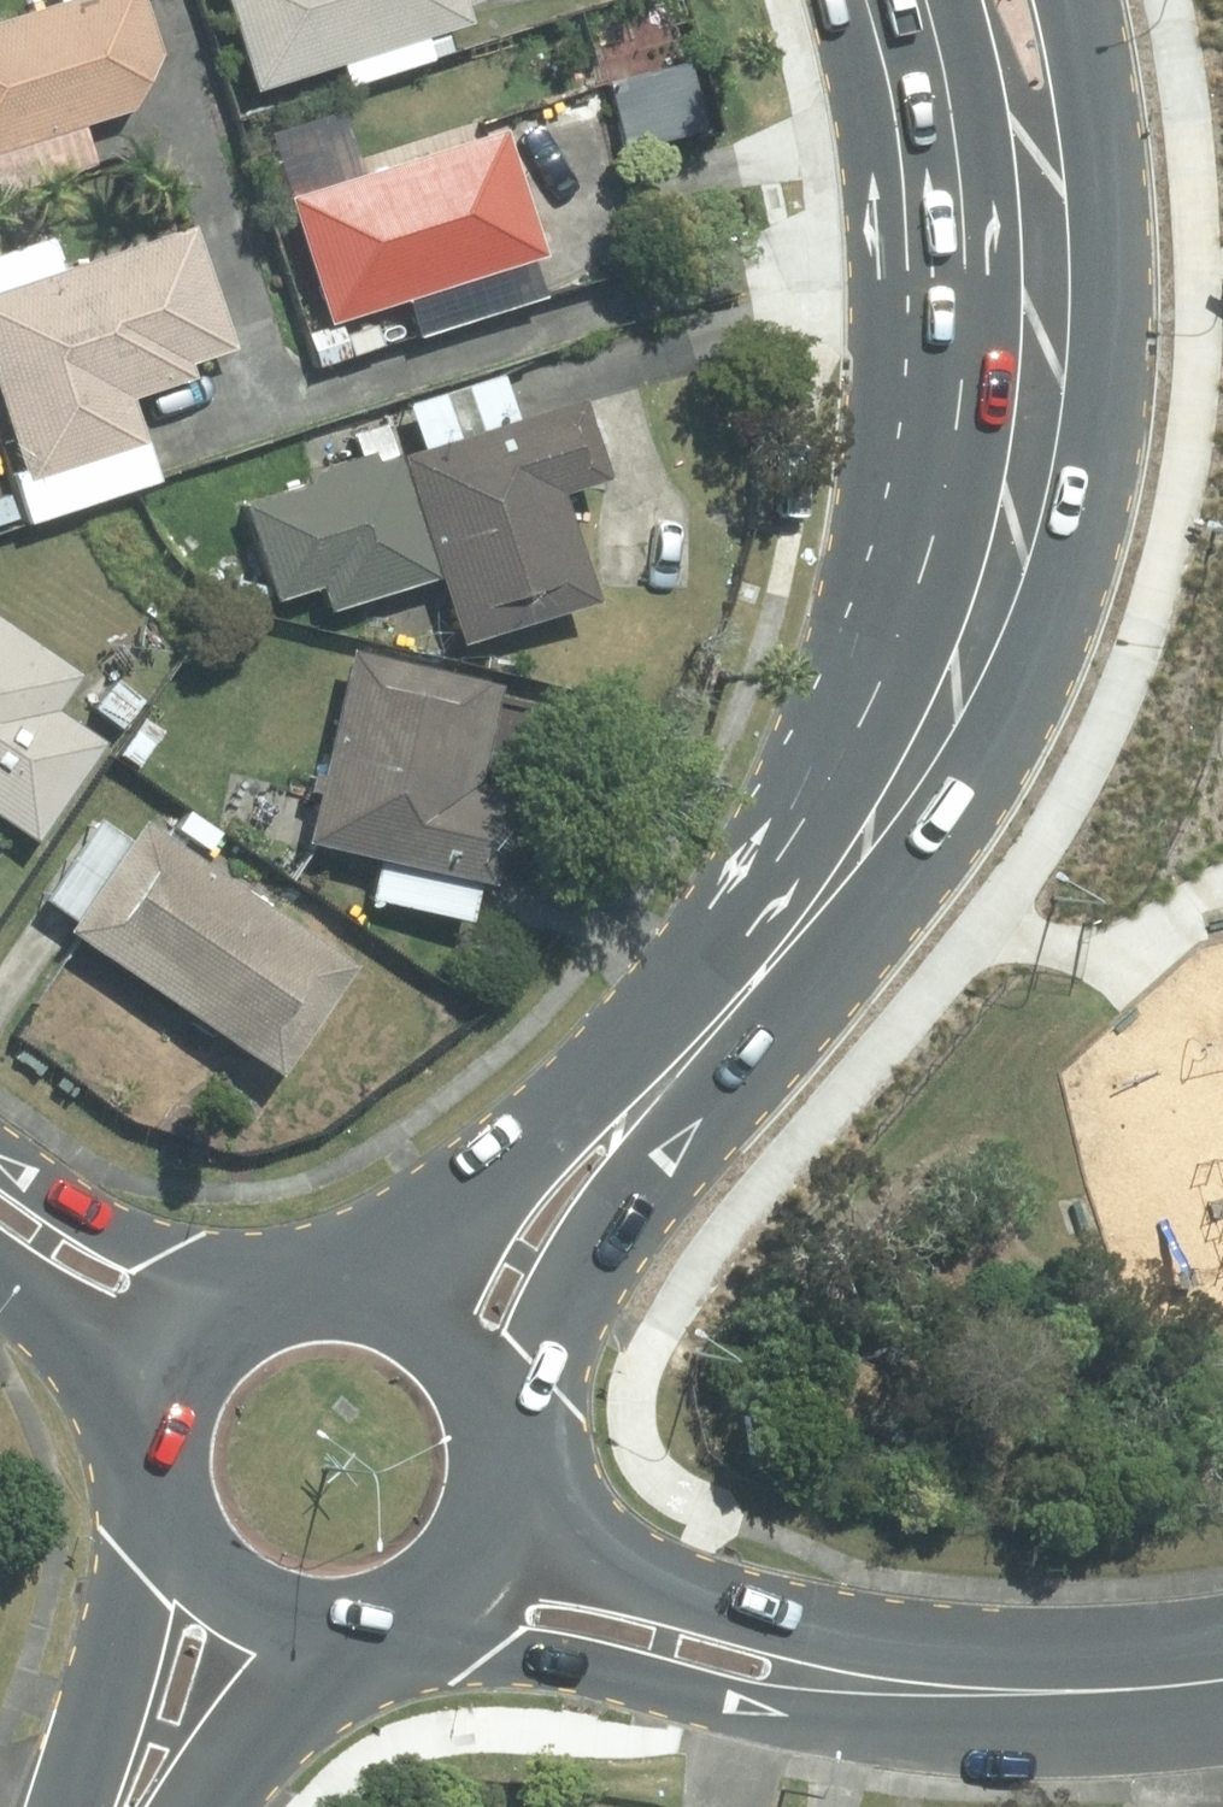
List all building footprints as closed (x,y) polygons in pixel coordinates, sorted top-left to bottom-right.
[(0,14),(0,181),(6,197),(104,164),(87,113),(177,82),(149,0),(42,0),(0,14)] [(261,86),(345,61),(352,82),(454,51),(447,30),(478,21),(472,0),(235,0),(261,86)] [(327,371),(428,336),(548,296),(534,255),(560,247),(517,120),(300,193),(329,280),(299,290),(327,371)] [(0,248),(0,397),(37,513),(163,472),(139,398),(203,377),(199,363),(245,348),(202,215),(69,258),(60,229),(0,248)] [(408,448),(447,575),(467,637),(601,596),(567,489),(615,475),(589,392),(408,448)] [(447,575),(408,448),(385,455),(381,443),(304,467),(307,479),(252,497),(283,595),(325,582),(333,610),(447,575)] [(43,836),(111,737),(63,705),(87,668),(0,610),(0,807),(43,836)] [(315,836),(389,853),(377,906),(474,928),(486,876),(494,877),(517,780),(488,773),(510,677),(360,642),(315,836)] [(190,805),(178,825),(153,810),(140,830),(107,809),(47,903),(297,1062),(370,948),(210,846),(223,826),(190,805)]
